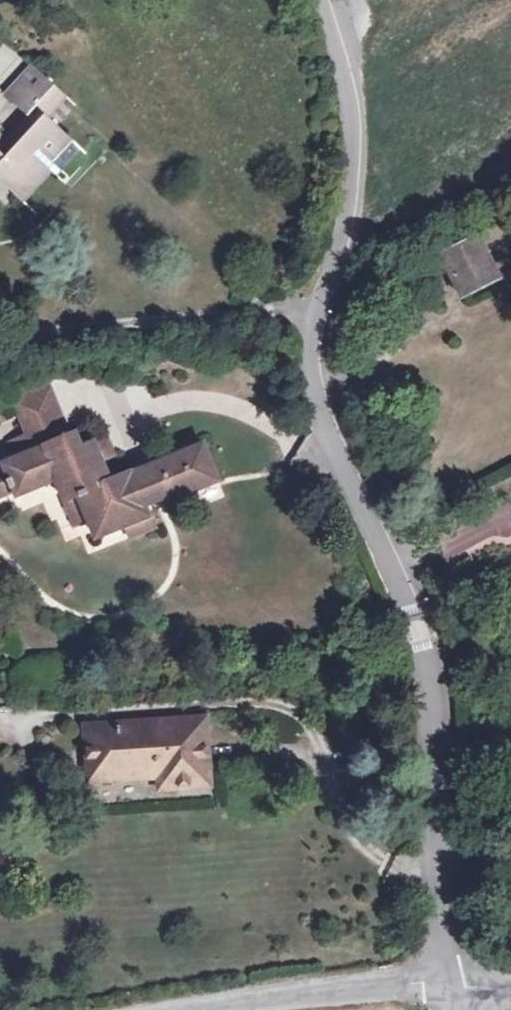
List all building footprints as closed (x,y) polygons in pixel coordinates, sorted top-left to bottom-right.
[(54,87),(29,63),(2,93),(27,116),(35,107),(54,87)] [(67,98),(54,87),(35,107),(40,111),(47,118),(67,98)] [(40,111),(35,107),(27,116),(31,121),(40,111)] [(15,183),(9,190),(18,199),(52,162),(47,157),(66,136),(47,118),(40,111),(31,121),(9,145),(0,136),(0,169),(15,183)] [(476,240),(442,257),(460,293),(494,275),(476,240)] [(4,466),(4,467),(13,489),(16,496),(36,488),(56,479),(73,523),(87,517),(95,538),(126,525),(131,537),(153,528),(146,511),(144,511),(130,476),(109,484),(99,461),(93,445),(80,450),(74,435),(58,442),(51,427),(61,423),(47,388),(14,402),(27,437),(34,453),(16,460),(4,466)] [(27,437),(10,444),(16,460),(34,453),(27,437)] [(102,440),(93,445),(99,461),(109,457),(102,440)] [(169,466),(160,469),(170,495),(179,491),(181,496),(217,481),(202,446),(167,460),(169,466)] [(167,460),(130,476),(144,511),(146,511),(181,496),(179,491),(170,495),(160,469),(169,466),(167,460)] [(13,489),(4,467),(0,468),(0,495),(13,489)] [(86,750),(101,750),(104,780),(158,777),(159,790),(209,786),(204,720),(85,727),(86,750)] [(101,750),(86,750),(88,782),(104,780),(101,750)]
